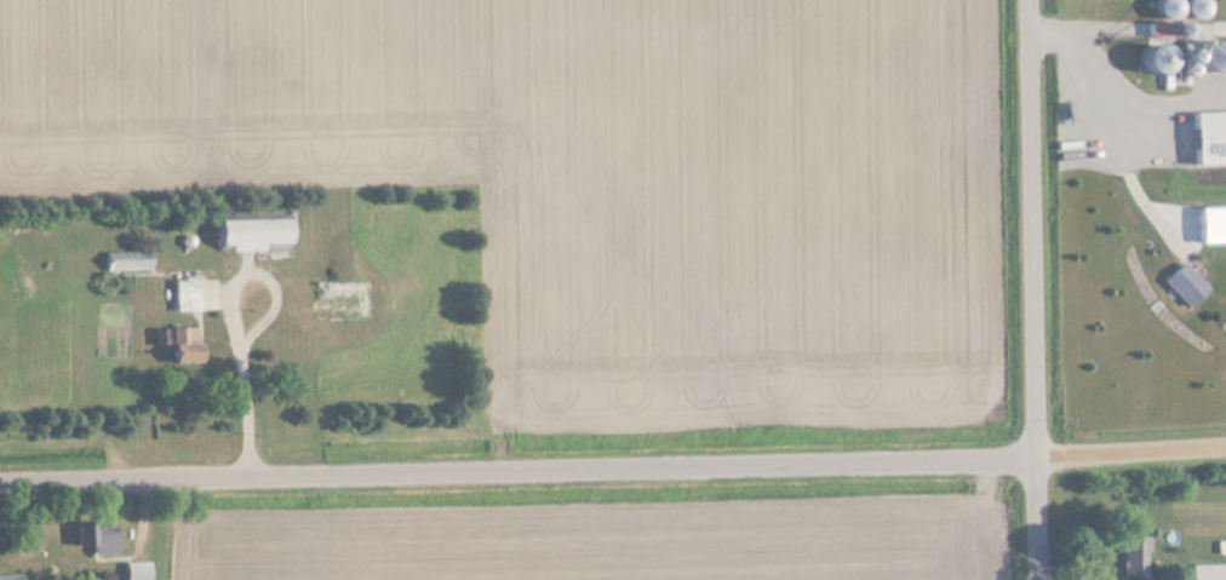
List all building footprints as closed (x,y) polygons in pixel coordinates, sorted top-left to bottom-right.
[(1193,112),(1195,165),(1225,164),(1225,111),(1193,112)] [(290,251),(290,219),(219,219),(219,251),(290,251)] [(149,251),(105,251),(105,271),(149,271),(149,251)] [(1186,307),(1207,289),(1182,262),(1162,279),(1186,307)] [(174,311),(198,311),(198,280),(174,280),(174,311)] [(317,321),(374,321),(373,280),(316,280),(317,321)] [(198,326),(171,327),(172,362),(199,362),(198,326)] [(76,521),(76,545),(91,545),(91,554),(113,554),(113,521),(76,521)] [(1147,536),(1122,536),(1122,577),(1133,577),(1133,579),(1147,579),(1147,536)] [(125,564),(125,579),(145,579),(145,564),(125,564)] [(1225,564),(1189,564),(1189,579),(1225,579),(1225,564)]
